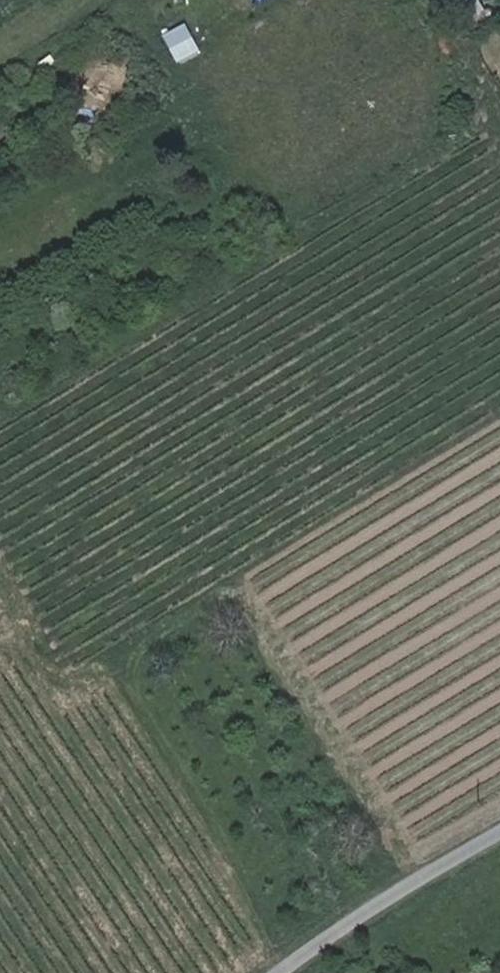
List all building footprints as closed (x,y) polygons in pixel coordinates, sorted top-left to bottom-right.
[(180,59),(199,48),(185,23),(166,35),(180,59)]
